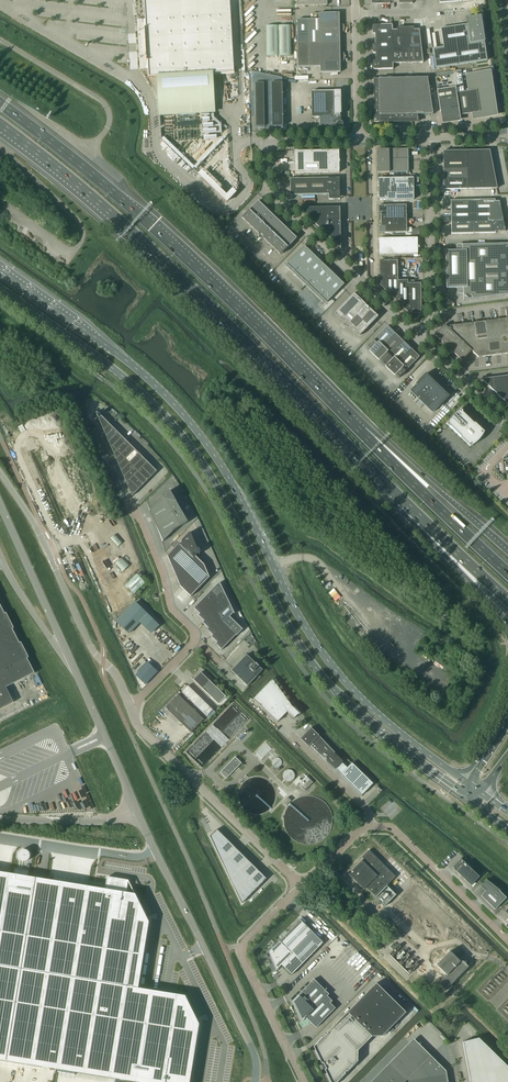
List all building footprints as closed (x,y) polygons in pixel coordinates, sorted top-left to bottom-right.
[(160,110),(213,107),(211,74),(234,72),(230,0),(144,0),(145,31),(141,31),(141,38),(142,57),(147,57),(148,77),(158,77),(160,110)] [(319,19),(319,29),(345,28),(344,27),(343,25),(342,23),(340,23),(337,22),(337,13),(319,13),(319,19)] [(441,28),(443,47),(433,49),(436,68),(487,60),(481,16),(467,18),(468,24),(441,28)] [(297,20),(298,43),(309,43),(308,19),(297,20)] [(308,19),(309,43),(320,43),(319,32),(319,29),(319,19),(308,19)] [(375,33),(375,39),(392,38),(392,32),(392,30),(392,24),(372,25),(372,34),(375,33)] [(291,55),(291,25),(266,26),(267,56),(291,55)] [(392,32),(392,38),(392,49),(403,49),(406,49),(405,27),(397,27),(397,30),(392,30),(392,32)] [(405,27),(406,49),(409,49),(414,49),(421,49),(419,29),(414,29),(414,27),(405,27)] [(319,32),(320,43),(338,42),(337,34),(341,33),(343,32),(344,30),(345,29),(345,28),(319,29),(319,32)] [(373,53),(374,53),(376,53),(392,52),(392,49),(392,38),(375,39),(375,44),(373,44),(373,53)] [(320,66),(320,72),(338,72),(338,63),(341,62),(343,61),(344,60),(345,58),(345,57),(345,55),(344,53),(342,52),(341,51),(338,51),(338,42),(320,43),(320,66)] [(298,43),(298,67),(320,66),(320,43),(309,43),(298,43)] [(392,63),(393,63),(403,63),(403,49),(392,49),(392,52),(392,63)] [(414,49),(414,63),(423,62),(421,49),(414,49)] [(373,61),(373,69),(393,69),(393,63),(392,63),(392,52),(376,53),(374,53),(376,53),(376,60),(373,61)] [(494,115),(493,108),(488,71),(467,74),(469,91),(464,92),(456,93),(460,115),(467,114),(474,113),(474,115),(477,117),(494,115)] [(418,114),(433,114),(427,78),(373,79),(373,96),(374,96),(374,97),(373,97),(374,122),(418,121),(418,116),(418,114)] [(272,127),(283,126),(282,82),(271,83),(272,127)] [(264,127),(263,83),(255,83),(256,127),(264,127)] [(460,115),(456,93),(455,87),(437,90),(440,111),(442,111),(443,121),(457,119),(459,118),(458,115),(460,115)] [(340,114),(341,114),(341,91),(312,91),(312,116),(319,116),(320,126),(328,126),(328,127),(331,126),(337,126),(337,124),(339,124),(340,124),(341,123),(341,122),(341,121),(341,116),(340,116),(340,114)] [(377,150),(378,161),(408,161),(408,149),(377,150)] [(295,151),(295,173),(339,172),(339,163),(340,162),(340,161),(340,160),(339,160),(339,159),(339,150),(295,151)] [(467,169),(467,179),(468,189),(497,188),(490,150),(467,151),(467,159),(467,169)] [(443,151),(443,159),(467,159),(467,151),(443,151)] [(443,159),(443,169),(467,169),(467,159),(443,159)] [(378,161),(378,173),(408,172),(408,161),(378,161)] [(443,169),(443,179),(467,179),(467,169),(443,169)] [(237,192),(236,191),(232,188),(226,194),(201,170),(197,174),(227,203),(237,192)] [(378,182),(378,189),(414,188),(413,177),(378,178),(378,182)] [(339,178),(290,179),(290,195),(329,194),(329,199),(333,199),(333,198),(338,198),(338,194),(340,194),(339,178)] [(444,189),(468,189),(467,179),(443,179),(444,189)] [(378,196),(379,196),(379,200),(414,199),(414,188),(378,189),(378,196)] [(450,200),(451,222),(503,221),(499,201),(495,201),(495,199),(450,200)] [(241,218),(280,255),(297,238),(258,201),(241,218)] [(378,205),(378,213),(381,213),(381,219),(406,218),(406,205),(378,205)] [(340,207),(299,208),(340,248),(340,250),(341,250),(340,207)] [(381,226),(379,226),(379,233),(407,233),(406,218),(381,219),(381,226)] [(451,222),(451,233),(495,233),(495,231),(505,231),(503,221),(451,222)] [(379,238),(379,254),(418,254),(418,249),(419,247),(417,244),(417,238),(379,238)] [(446,251),(446,288),(457,288),(463,288),(463,294),(463,300),(491,296),(505,294),(507,294),(507,249),(507,248),(507,247),(507,246),(506,246),(506,245),(505,245),(504,244),(503,244),(502,244),(501,244),(462,244),(462,250),(456,250),(446,251)] [(287,264),(299,276),(317,258),(305,246),(290,261),(290,260),(287,264)] [(317,258),(299,276),(306,283),(324,264),(317,258)] [(379,261),(380,285),(388,293),(388,291),(392,291),(392,297),(398,302),(398,301),(398,280),(397,260),(379,261)] [(306,283),(326,303),(330,299),(344,284),(324,264),(306,283)] [(398,301),(402,301),(403,307),(406,310),(408,309),(407,283),(408,283),(408,280),(398,280),(398,301)] [(408,309),(406,310),(411,315),(411,313),(421,313),(421,283),(408,283),(407,283),(408,309)] [(361,333),(378,316),(354,293),(334,313),(343,322),(342,325),(360,335),(361,333)] [(443,343),(442,344),(448,347),(449,349),(452,354),(454,353),(462,361),(471,351),(478,357),(507,353),(507,309),(505,309),(507,318),(470,323),(446,326),(445,324),(435,335),(443,343)] [(367,347),(370,350),(369,351),(374,356),(375,355),(395,334),(387,326),(367,347)] [(395,334),(375,355),(374,356),(379,361),(380,359),(383,362),(403,341),(395,334)] [(403,341),(383,362),(386,365),(385,366),(390,371),(391,370),(411,349),(403,341)] [(411,349),(391,370),(390,371),(394,376),(396,375),(399,378),(419,357),(411,349)] [(432,413),(434,411),(438,407),(439,407),(449,396),(426,373),(415,384),(416,385),(409,391),(432,413)] [(481,379),(491,389),(507,405),(507,375),(495,377),(481,379)] [(447,424),(470,446),(472,445),(474,444),(476,443),(478,441),(479,440),(481,438),(482,436),(483,434),(484,432),(461,410),(447,424)] [(98,418),(104,430),(109,424),(101,416),(98,418)] [(109,424),(104,430),(106,436),(114,428),(109,424)] [(114,428),(106,436),(109,442),(118,433),(114,428)] [(118,433),(109,442),(111,448),(113,446),(122,437),(118,433)] [(122,437),(113,446),(117,450),(126,441),(122,437)] [(126,441),(117,450),(121,455),(130,445),(126,441)] [(130,445),(121,455),(125,459),(135,449),(130,445)] [(111,448),(116,459),(121,455),(117,450),(113,446),(111,448)] [(135,449),(125,459),(129,463),(139,454),(135,449)] [(129,463),(134,467),(143,458),(139,454),(129,463)] [(116,459),(119,465),(125,459),(121,455),(116,459)] [(143,458),(134,467),(138,471),(142,467),(147,462),(143,458)] [(499,463),(500,471),(504,471),(504,472),(506,472),(507,472),(507,458),(507,459),(504,459),(503,460),(503,461),(503,462),(499,463)] [(125,459),(119,465),(121,471),(129,463),(125,459)] [(142,467),(151,476),(157,471),(147,462),(142,467)] [(129,463),(121,471),(124,477),(134,467),(129,463)] [(134,467),(124,477),(126,483),(130,480),(134,475),(138,471),(134,467)] [(138,471),(147,481),(151,476),(142,467),(138,471)] [(134,475),(143,485),(147,481),(138,471),(134,475)] [(130,480),(139,489),(143,485),(134,475),(130,480)] [(132,496),(139,489),(130,480),(126,483),(132,496)] [(188,522),(186,518),(170,491),(161,496),(163,498),(151,510),(162,542),(175,529),(188,522)] [(191,596),(209,577),(204,565),(195,556),(197,554),(201,553),(199,548),(197,549),(190,532),(182,541),(183,542),(182,543),(180,542),(167,555),(180,586),(191,596)] [(122,538),(118,533),(116,535),(115,534),(111,538),(118,546),(122,542),(120,540),(122,538)] [(129,565),(122,557),(115,563),(122,571),(129,565)] [(137,574),(125,585),(134,594),(145,583),(141,579),(143,577),(139,572),(137,574)] [(194,609),(200,614),(198,615),(198,616),(204,621),(202,623),(203,623),(208,628),(207,630),(213,635),(211,637),(212,637),(217,642),(215,644),(216,644),(221,650),(222,650),(236,635),(237,635),(243,629),(230,616),(234,612),(234,614),(235,614),(220,583),(218,583),(194,608),(194,609)] [(151,633),(158,625),(135,603),(117,622),(128,633),(139,622),(151,633)] [(13,702),(6,687),(34,673),(27,658),(29,657),(21,642),(19,643),(12,629),(14,628),(6,613),(5,614),(0,604),(0,709),(13,702)] [(231,670),(235,674),(247,686),(263,670),(259,666),(258,665),(258,666),(256,663),(255,662),(255,663),(247,654),(231,670)] [(158,672),(148,662),(135,675),(145,684),(158,672)] [(193,680),(202,688),(209,680),(201,672),(193,680)] [(272,679),(253,698),(277,722),(287,711),(294,718),(299,713),(292,706),(272,679)] [(202,688),(210,697),(218,689),(209,680),(202,688)] [(182,692),(188,698),(194,692),(188,685),(182,692)] [(218,689),(210,697),(218,704),(226,696),(218,689)] [(194,692),(188,698),(194,704),(200,698),(194,692)] [(204,719),(178,694),(165,708),(191,732),(204,719)] [(200,698),(194,704),(200,710),(206,704),(200,698)] [(206,704),(200,710),(207,716),(213,710),(206,704)] [(311,727),(300,738),(308,746),(310,745),(335,769),(342,761),(341,759),(340,759),(339,758),(339,757),(338,756),(337,755),(336,755),(335,754),(335,753),(334,752),(333,751),(332,751),(332,750),(331,749),(330,748),(329,747),(328,746),(327,745),(326,744),(325,743),(324,742),(323,741),(323,740),(321,739),(320,738),(320,737),(319,736),(319,735),(311,727)] [(235,757),(220,772),(226,778),(241,763),(235,757)] [(273,766),(274,766),(274,767),(275,767),(276,767),(277,767),(278,767),(279,767),(280,766),(281,766),(282,764),(282,763),(282,762),(282,761),(281,760),(280,758),(279,758),(278,757),(277,757),(276,757),(275,758),(274,758),(273,759),(272,760),(272,761),(272,762),(272,763),(272,764),(272,765),(273,766)] [(295,777),(295,776),(295,775),(295,773),(294,773),(294,772),(293,771),(292,770),(291,770),(290,769),(289,769),(288,769),(287,770),(286,770),(285,771),(284,771),(283,772),(283,773),(283,774),(283,775),(283,776),(283,777),(283,778),(284,779),(285,780),(285,781),(286,781),(287,781),(288,782),(289,782),(290,782),(291,781),(292,781),(293,780),(294,779),(295,778),(295,777)] [(307,777),(299,785),(305,790),(313,782),(307,777)] [(287,797),(282,802),(286,805),(291,800),(287,797)] [(217,829),(210,836),(242,903),(266,878),(217,829)] [(363,859),(348,874),(364,889),(366,887),(376,897),(395,876),(368,850),(361,857),(363,859)] [(471,885),(479,877),(470,868),(461,858),(452,868),(461,877),(471,885)] [(138,1081),(189,1081),(199,1024),(185,996),(138,988),(149,922),(135,894),(126,892),(128,881),(107,877),(106,889),(28,876),(29,870),(15,868),(14,874),(0,872),(0,1060),(138,1081)] [(500,891),(501,890),(487,880),(481,886),(486,891),(481,896),(495,909),(507,898),(500,891)] [(291,975),(323,943),(300,919),(279,941),(268,952),(277,970),(281,965),(291,975)] [(389,954),(409,974),(418,964),(416,962),(407,972),(400,965),(410,955),(407,953),(398,963),(391,956),(401,947),(398,944),(389,954)] [(446,975),(438,983),(445,990),(468,966),(461,959),(460,961),(449,951),(436,965),(446,975)] [(316,1028),(335,1008),(330,1003),(332,1001),(327,996),(329,994),(314,979),(294,999),(295,1000),(294,1001),(300,1015),(299,1016),(302,1022),(306,1018),(316,1028)] [(406,1012),(376,983),(327,1033),(328,1034),(326,1035),(325,1034),(322,1037),(316,1043),(316,1044),(313,1047),(315,1050),(315,1051),(319,1060),(320,1060),(322,1063),(323,1063),(326,1069),(325,1070),(326,1073),(326,1074),(330,1081),(338,1081),(343,1077),(343,1076),(345,1073),(346,1071),(347,1072),(358,1061),(358,1051),(372,1036),(382,1036),(406,1012)] [(479,1038),(463,1042),(470,1081),(507,1081),(507,1067),(479,1038)] [(431,1056),(427,1060),(410,1043),(389,1064),(388,1065),(387,1066),(371,1081),(448,1081),(446,1071),(445,1070),(443,1068),(431,1056)]
